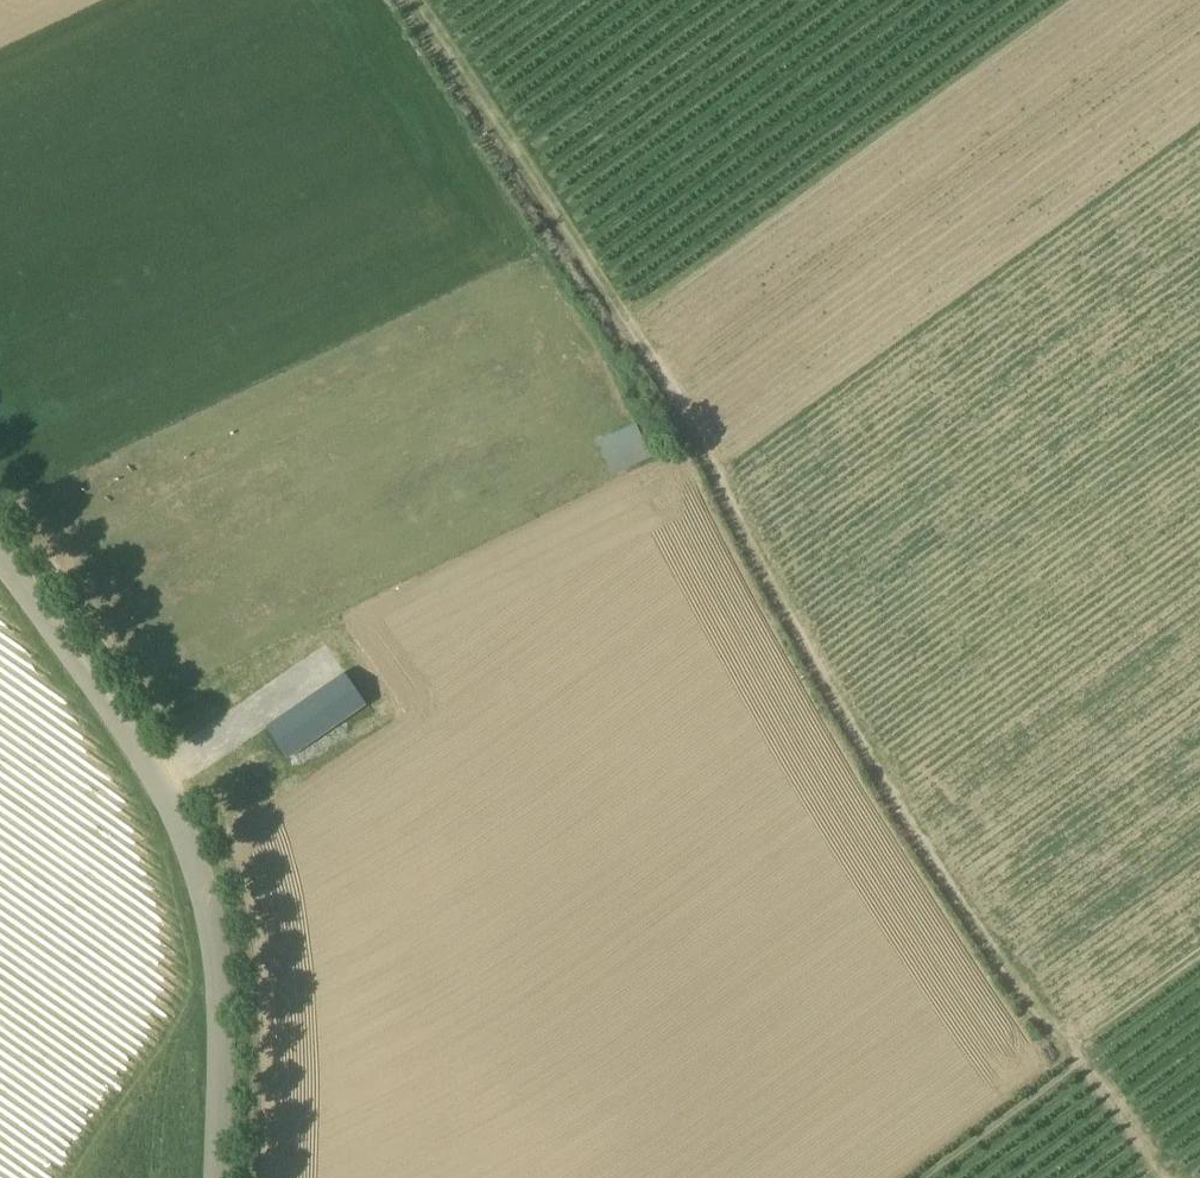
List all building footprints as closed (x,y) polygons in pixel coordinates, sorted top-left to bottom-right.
[(344,695),(283,731),(297,755),(358,719),(344,695)]
